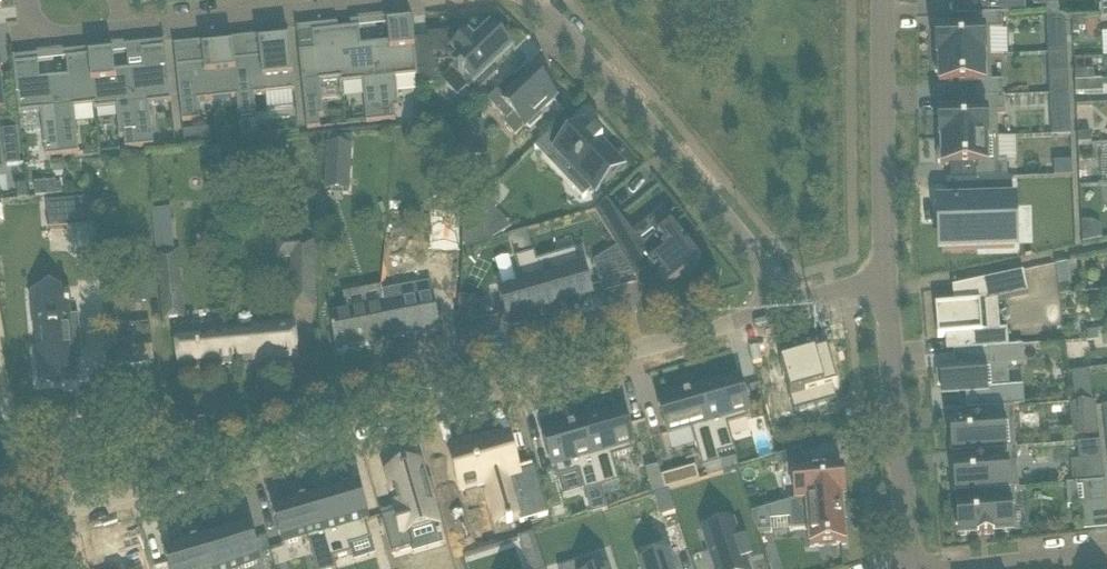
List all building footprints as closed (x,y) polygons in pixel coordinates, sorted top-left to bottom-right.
[(978,15),(1002,14),(1025,13),(1025,0),(978,0),(978,15)] [(990,56),(989,30),(1002,30),(1002,14),(978,15),(971,15),(971,30),(937,31),(938,59),(939,59),(939,57),(990,56)] [(1066,21),(1046,14),(1047,32),(1066,31),(1066,21)] [(1086,29),(1085,20),(1072,20),(1072,30),(1086,29)] [(389,43),(375,44),(383,122),(395,120),(394,109),(398,109),(395,79),(417,77),(412,23),(387,25),(389,43)] [(336,31),(337,30),(336,25),(319,27),(320,32),(312,33),(314,51),(299,52),(307,130),(321,128),(319,117),(324,117),(320,82),(340,80),(341,80),(336,31)] [(383,122),(375,44),(361,46),(359,28),(337,30),(336,31),(341,80),(340,80),(340,85),(362,82),(367,123),(382,122),(383,122)] [(493,68),(512,51),(490,28),(482,36),(476,30),(466,40),(458,32),(428,35),(429,39),(414,41),(418,76),(419,86),(435,84),(435,80),(441,79),(439,62),(452,61),(454,64),(455,66),(473,85),(474,84),(480,90),(498,73),(493,68)] [(295,91),(290,40),(259,43),(261,58),(235,61),(234,61),(238,97),(237,98),(239,116),(257,114),(255,96),(270,94),(295,91)] [(171,103),(164,42),(162,43),(162,44),(147,46),(148,51),(140,52),(142,69),(128,71),(137,148),(153,146),(149,105),(156,105),(171,103)] [(238,97),(234,61),(235,61),(233,46),(203,49),(204,65),(177,67),(182,122),(190,121),(200,120),(198,102),(211,100),(237,98),(238,97)] [(137,148),(128,71),(114,72),(112,55),(105,55),(104,50),(88,52),(94,107),(93,107),(94,111),(104,110),(115,109),(119,139),(123,138),(124,149),(137,148)] [(94,107),(88,52),(72,54),(73,59),(65,60),(67,77),(53,79),(62,156),(78,154),(73,109),(80,108),(93,107),(94,107)] [(991,71),(990,56),(939,57),(939,59),(939,61),(935,61),(936,73),(939,73),(939,84),(973,83),(973,97),(1003,97),(1003,96),(1002,82),(991,82),(991,71)] [(62,156),(53,79),(39,80),(37,63),(30,63),(29,58),(14,60),(14,58),(12,59),(18,115),(28,114),(40,112),(45,158),(62,156)] [(539,115),(556,98),(546,87),(548,84),(537,72),(513,96),(503,86),(487,101),(507,122),(513,115),(525,128),(527,126),(530,129),(542,118),(539,115)] [(1088,82),(1088,72),(1075,73),(1075,82),(1088,82)] [(1068,76),(1049,77),(1050,95),(1069,95),(1068,76)] [(1070,113),(1069,95),(1050,95),(1051,114),(1070,113)] [(998,138),(997,112),(1005,112),(1004,96),(1003,96),(1003,97),(973,97),(974,112),(939,113),(940,141),(941,141),(941,140),(998,138)] [(582,127),(550,158),(565,174),(572,168),(596,194),(622,169),(599,144),(603,140),(595,132),(591,136),(582,127)] [(17,129),(2,131),(6,166),(20,164),(17,129)] [(196,129),(183,131),(185,145),(198,144),(196,129)] [(1090,135),(1078,135),(1078,145),(1091,144),(1090,135)] [(998,150),(998,138),(941,140),(941,141),(941,150),(938,150),(938,162),(942,162),(942,166),(975,165),(975,180),(1007,179),(1007,162),(999,163),(998,150)] [(328,146),(326,193),(348,194),(351,147),(328,146)] [(63,161),(52,162),(54,174),(64,173),(63,161)] [(1072,162),(1054,163),(1054,177),(1072,177),(1072,162)] [(1008,179),(976,180),(976,197),(986,197),(1008,196),(1008,179)] [(26,185),(17,186),(18,200),(28,199),(26,185)] [(56,186),(46,187),(47,197),(63,195),(62,185),(56,186)] [(464,216),(463,249),(470,247),(491,240),(481,230),(477,226),(494,211),(496,209),(484,196),(464,216)] [(607,200),(595,211),(609,234),(643,290),(658,278),(667,289),(701,262),(672,225),(644,247),(607,200)] [(1013,201),(941,203),(943,251),(1015,248),(1013,201)] [(66,205),(47,206),(49,230),(68,228),(66,205)] [(157,206),(156,247),(176,248),(176,207),(157,206)] [(431,208),(429,248),(460,249),(462,209),(431,208)] [(1100,223),(1082,223),(1083,243),(1100,239),(1100,223)] [(292,240),(292,281),(315,282),(316,240),(292,240)] [(181,249),(156,251),(160,292),(184,290),(183,281),(181,281),(179,269),(183,268),(181,249)] [(537,262),(536,262),(552,317),(594,304),(584,267),(581,268),(576,251),(537,262)] [(522,284),(498,291),(509,329),(552,317),(536,262),(537,262),(535,253),(515,259),(522,284)] [(1067,263),(1056,265),(1058,286),(1069,284),(1067,263)] [(628,266),(597,275),(601,288),(636,278),(628,266)] [(945,306),(936,307),(937,325),(938,338),(945,337),(974,335),(975,350),(989,349),(1009,348),(1007,330),(1000,331),(982,332),(980,305),(997,301),(1028,294),(1024,273),(953,288),(954,305),(945,306)] [(383,292),(381,293),(384,305),(391,341),(395,340),(440,331),(434,298),(431,283),(383,292)] [(149,302),(148,288),(133,289),(134,304),(149,302)] [(336,351),(391,341),(384,305),(329,316),(336,351)] [(459,312),(458,328),(484,321),(480,307),(459,312)] [(1059,308),(1039,310),(1044,343),(1063,340),(1059,308)] [(66,310),(34,313),(36,330),(35,330),(35,335),(43,334),(45,350),(37,350),(40,381),(41,381),(77,378),(77,379),(77,381),(78,381),(76,357),(83,357),(79,316),(73,317),(72,309),(66,309),(66,310)] [(118,365),(153,361),(150,323),(130,325),(131,341),(116,342),(118,365)] [(228,365),(298,359),(295,324),(225,331),(228,365)] [(228,365),(225,331),(175,336),(178,370),(228,365)] [(1009,348),(989,349),(989,350),(990,368),(1008,366),(1024,365),(1023,347),(1009,348)] [(795,363),(781,367),(794,412),(836,400),(833,388),(838,386),(828,351),(794,361),(795,363)] [(940,372),(937,372),(938,386),(941,386),(942,396),(966,394),(967,411),(984,410),(1014,407),(1024,406),(1023,387),(987,390),(985,365),(940,369),(940,372)] [(1089,371),(1072,373),(1075,403),(1092,401),(1089,371)] [(738,377),(699,388),(718,456),(719,456),(735,451),(728,426),(749,420),(747,414),(750,414),(743,388),(740,376),(738,377)] [(691,390),(657,400),(668,437),(691,430),(702,469),(706,468),(709,478),(724,474),(721,464),(721,463),(719,456),(718,456),(699,388),(691,390)] [(1071,406),(1072,417),(1094,415),(1094,404),(1071,406)] [(1016,447),(1014,423),(1015,423),(1014,407),(984,410),(985,423),(952,426),(953,437),(949,437),(950,449),(954,449),(954,453),(987,451),(987,450),(1016,448),(1016,447)] [(623,409),(583,421),(602,488),(620,483),(613,458),(633,452),(632,447),(635,446),(624,409),(623,409)] [(576,422),(542,432),(552,469),(555,468),(558,479),(579,473),(585,494),(586,493),(592,515),(608,510),(602,489),(602,488),(583,421),(576,423),(576,422)] [(489,440),(451,451),(460,484),(462,491),(486,485),(487,484),(491,498),(506,493),(512,492),(515,504),(519,518),(520,523),(546,516),(548,516),(548,515),(535,469),(534,469),(534,470),(530,471),(521,473),(518,474),(516,468),(507,438),(490,443),(489,440)] [(1079,444),(1081,463),(1102,461),(1099,442),(1079,444)] [(1019,489),(1017,464),(1018,464),(1017,447),(1016,447),(1016,448),(987,450),(987,451),(988,464),(955,467),(956,478),(953,478),(953,490),(957,490),(957,494),(973,493),(973,492),(1014,489),(1014,490),(1019,489)] [(775,458),(779,471),(805,463),(801,450),(779,457),(775,458)] [(736,459),(721,463),(721,464),(724,474),(737,470),(739,470),(736,459)] [(398,514),(382,519),(392,554),(396,553),(411,548),(413,548),(409,535),(437,526),(431,507),(430,502),(433,501),(428,485),(428,484),(427,484),(426,484),(425,485),(424,481),(419,465),(392,473),(388,474),(398,506),(400,513),(398,514)] [(658,467),(645,471),(653,496),(666,493),(658,467)] [(811,473),(793,474),(795,502),(796,502),(842,499),(842,500),(845,500),(843,470),(819,472),(819,471),(811,472),(811,473)] [(675,475),(662,479),(665,491),(678,488),(675,475)] [(1105,482),(1085,483),(1088,506),(1106,504),(1106,499),(1105,482)] [(357,483),(315,496),(333,559),(352,553),(350,545),(371,538),(366,521),(368,520),(357,483)] [(1011,531),(1009,505),(1016,505),(1014,490),(1014,489),(973,492),(973,493),(974,506),(958,508),(958,512),(955,512),(956,524),(959,524),(960,535),(979,534),(979,535),(993,534),(993,533),(1011,531)] [(669,492),(654,496),(662,518),(676,513),(669,492)] [(272,509),(283,546),(307,539),(316,568),(336,568),(333,559),(315,496),(272,509)] [(795,502),(789,502),(789,503),(790,520),(791,531),(809,529),(810,547),(846,544),(844,522),(845,522),(844,513),(843,514),(842,500),(842,499),(796,502),(795,502)] [(770,508),(752,514),(758,533),(771,532),(771,522),(770,509),(770,508)] [(679,523),(664,528),(673,557),(689,551),(679,523)] [(704,533),(715,568),(748,568),(745,562),(751,560),(749,555),(745,542),(740,544),(736,532),(733,524),(724,527),(704,533)] [(206,537),(216,568),(236,568),(260,562),(249,525),(206,537)] [(533,534),(518,539),(528,568),(545,568),(533,534)] [(164,550),(169,568),(216,568),(206,537),(164,550)] [(101,549),(106,568),(130,568),(148,564),(140,538),(101,549)] [(640,566),(641,568),(672,568),(668,557),(640,566)]
